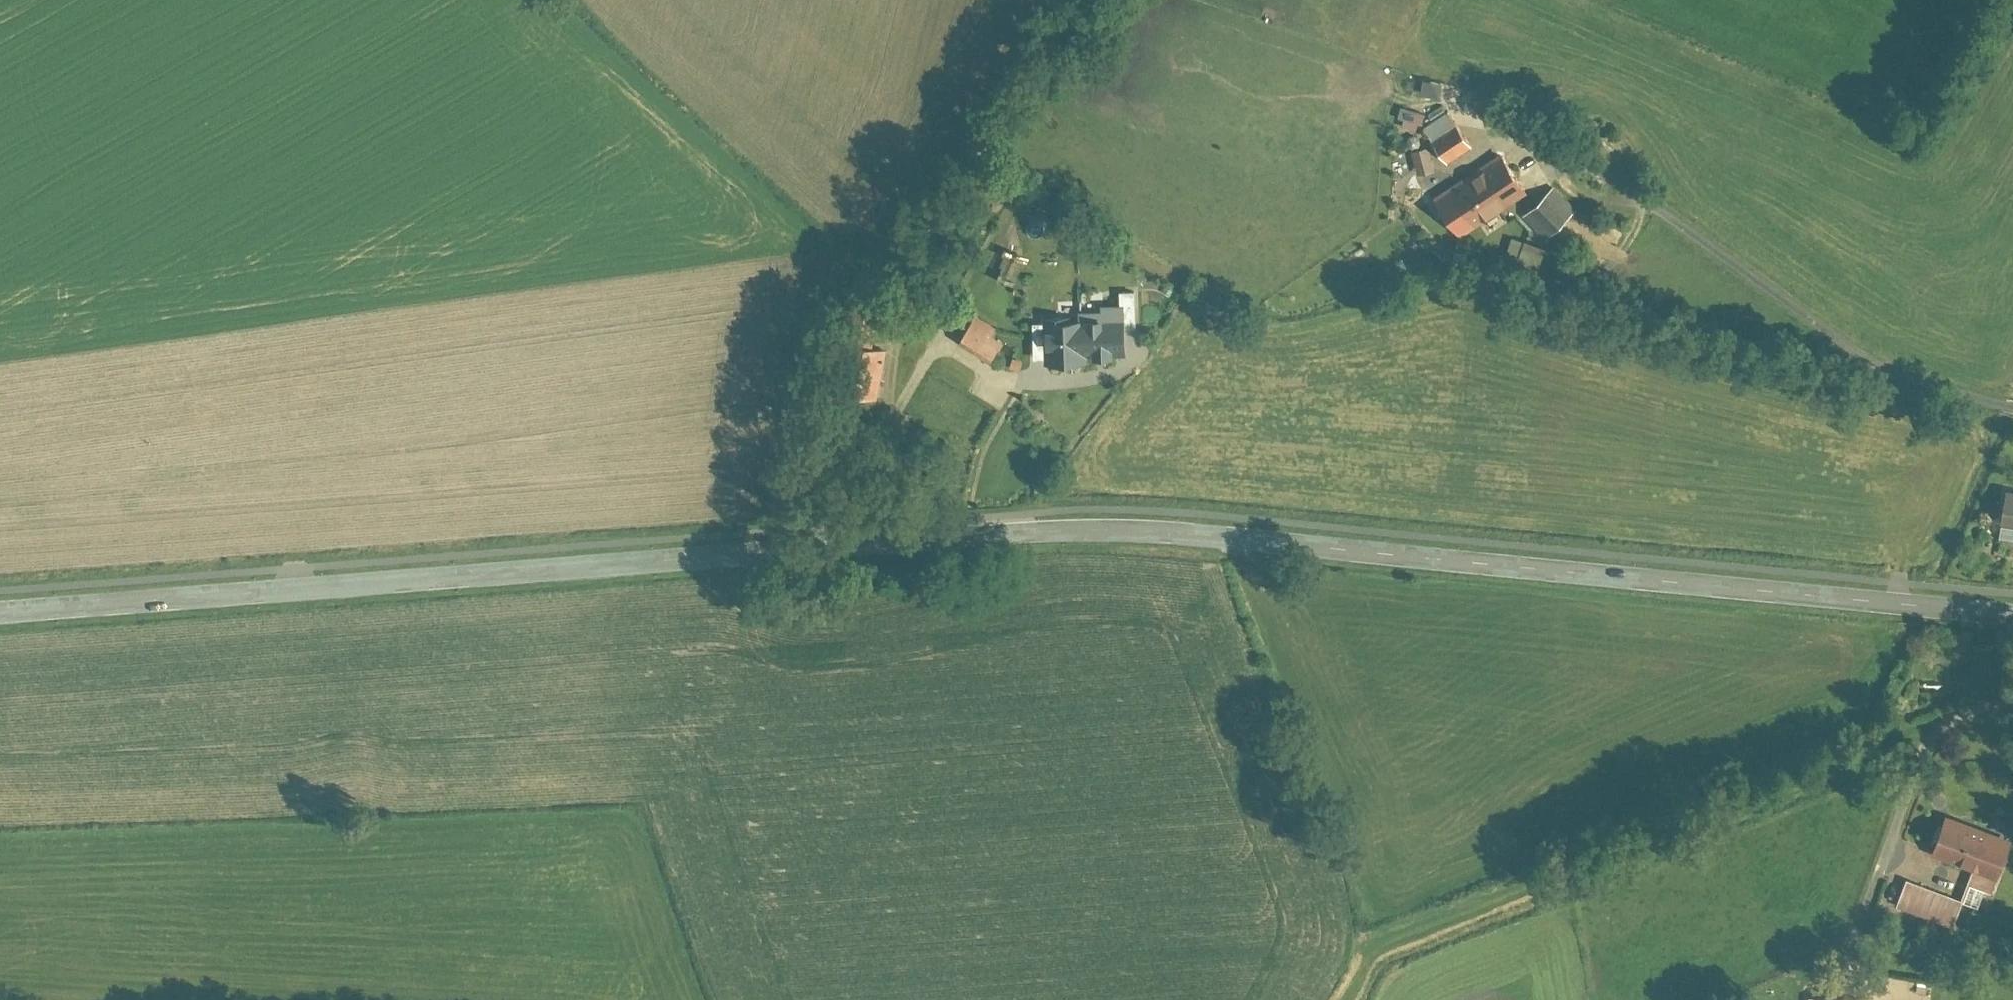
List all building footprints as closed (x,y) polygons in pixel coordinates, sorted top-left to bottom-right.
[(1427,135),(1449,167),(1478,147),(1456,115),(1427,135)] [(1452,194),(1477,228),(1531,189),(1507,155),(1452,194)] [(1559,187),(1530,220),(1553,241),(1583,208),(1559,187)] [(1034,318),(1034,359),(1086,359),(1086,353),(1124,352),(1123,306),(1081,306),(1081,318),(1034,318)] [(979,318),(964,342),(1001,363),(1015,339),(979,318)] [(1997,531),(2012,532),(2012,491),(2001,490),(1997,531)] [(2000,880),(2002,881),(2012,852),(2012,832),(1950,808),(1932,855),(1976,871),(1970,885),(1994,894),(2000,880)] [(1915,878),(1902,912),(1957,932),(1969,898),(1915,878)]
